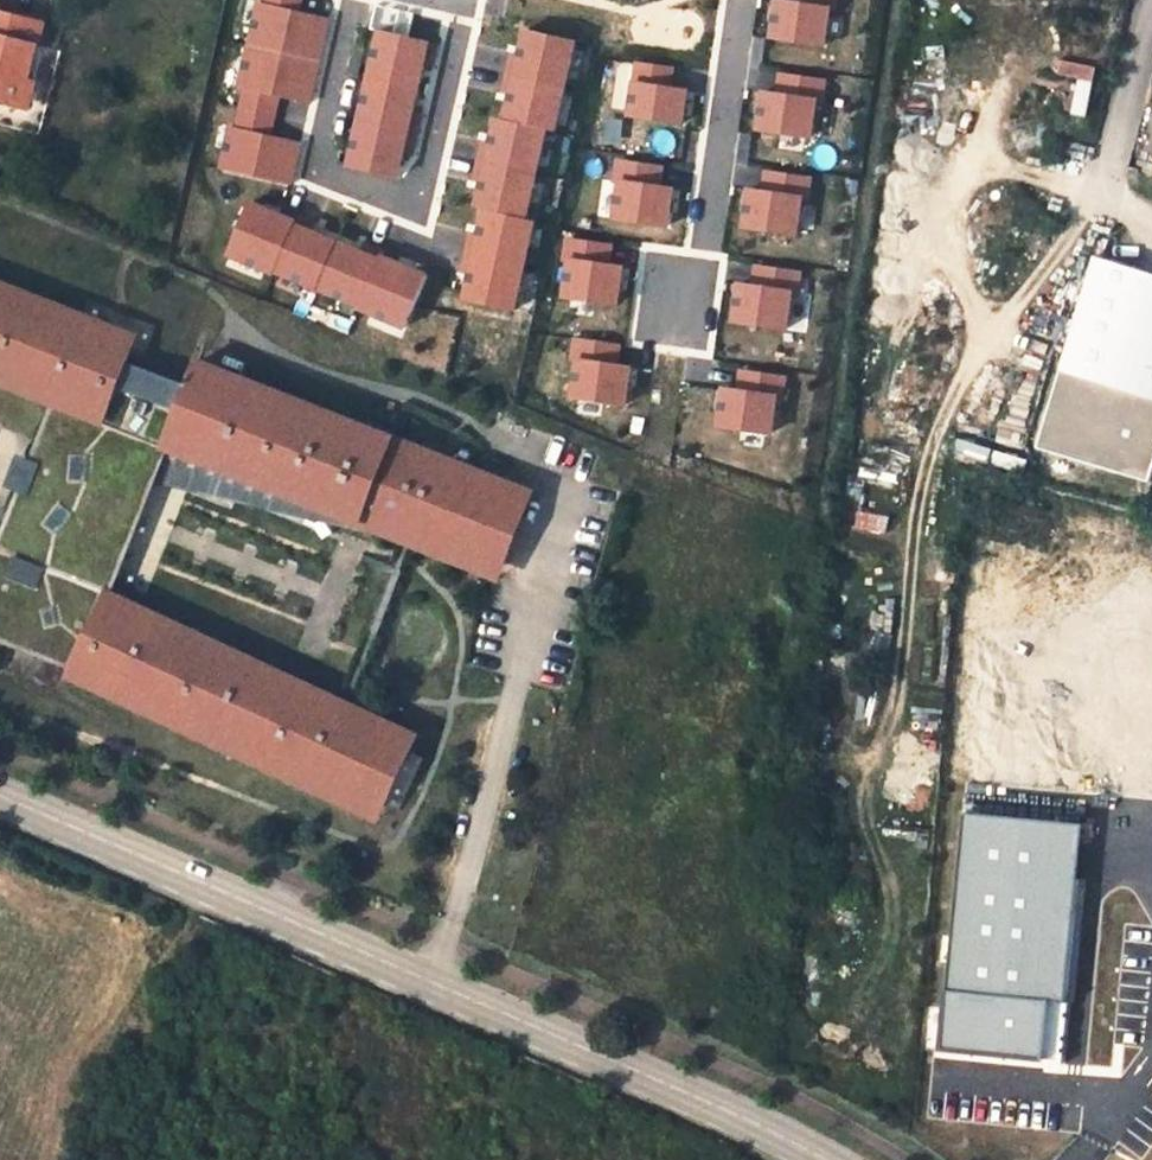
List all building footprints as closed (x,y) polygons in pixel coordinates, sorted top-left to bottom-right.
[(220,76),(223,77),(215,117),(210,116),(201,158),(269,172),(278,130),(251,124),(259,84),(285,90),(303,6),(279,1),(279,0),(235,0),(220,76)] [(6,90),(10,69),(5,65),(19,8),(0,3),(0,89),(6,90)] [(499,19),(480,108),(471,106),(452,197),(456,198),(438,286),(493,297),(511,209),(505,208),(524,117),(533,119),(552,29),(499,19)] [(406,30),(355,20),(328,153),(378,164),(406,30)] [(615,163),(615,222),(670,223),(671,186),(660,185),(660,164),(615,163)] [(800,236),(808,177),(766,171),(763,190),(749,188),(743,228),(800,236)] [(274,208),(228,189),(205,244),(251,263),(252,260),(337,295),(336,298),(382,316),(405,261),(359,242),(358,245),(273,210),(274,208)] [(568,247),(561,297),(617,306),(625,255),(568,247)] [(275,382),(271,392),(254,386),(258,376),(177,346),(167,373),(105,350),(115,322),(0,278),(0,377),(35,390),(0,482),(0,631),(56,652),(52,662),(130,697),(135,686),(151,693),(146,705),(340,791),(344,782),(364,790),(393,726),(373,717),(378,707),(337,689),(332,700),(316,692),(321,681),(90,578),(133,464),(137,453),(320,504),(322,499),(385,523),(394,526),(457,550),(460,540),(481,548),(490,524),(470,516),(476,498),(497,505),(506,481),(486,473),(489,463),(275,382)] [(618,364),(619,342),(572,341),(571,398),(628,400),(629,364),(618,364)] [(1037,450),(1151,480),(1151,478),(1151,401),(1057,375),(1037,450)] [(320,504),(137,453),(133,464),(320,505),(320,504)] [(480,559),(512,472),(489,463),(486,473),(506,481),(497,505),(476,498),(470,516),(490,524),(481,548),(460,540),(457,550),(480,559)] [(362,801),(400,717),(378,707),(373,717),(393,726),(364,790),(344,782),(340,791),(362,801)] [(1064,998),(1080,825),(961,814),(940,1049),(1041,1058),(1046,996),(1064,998)]
